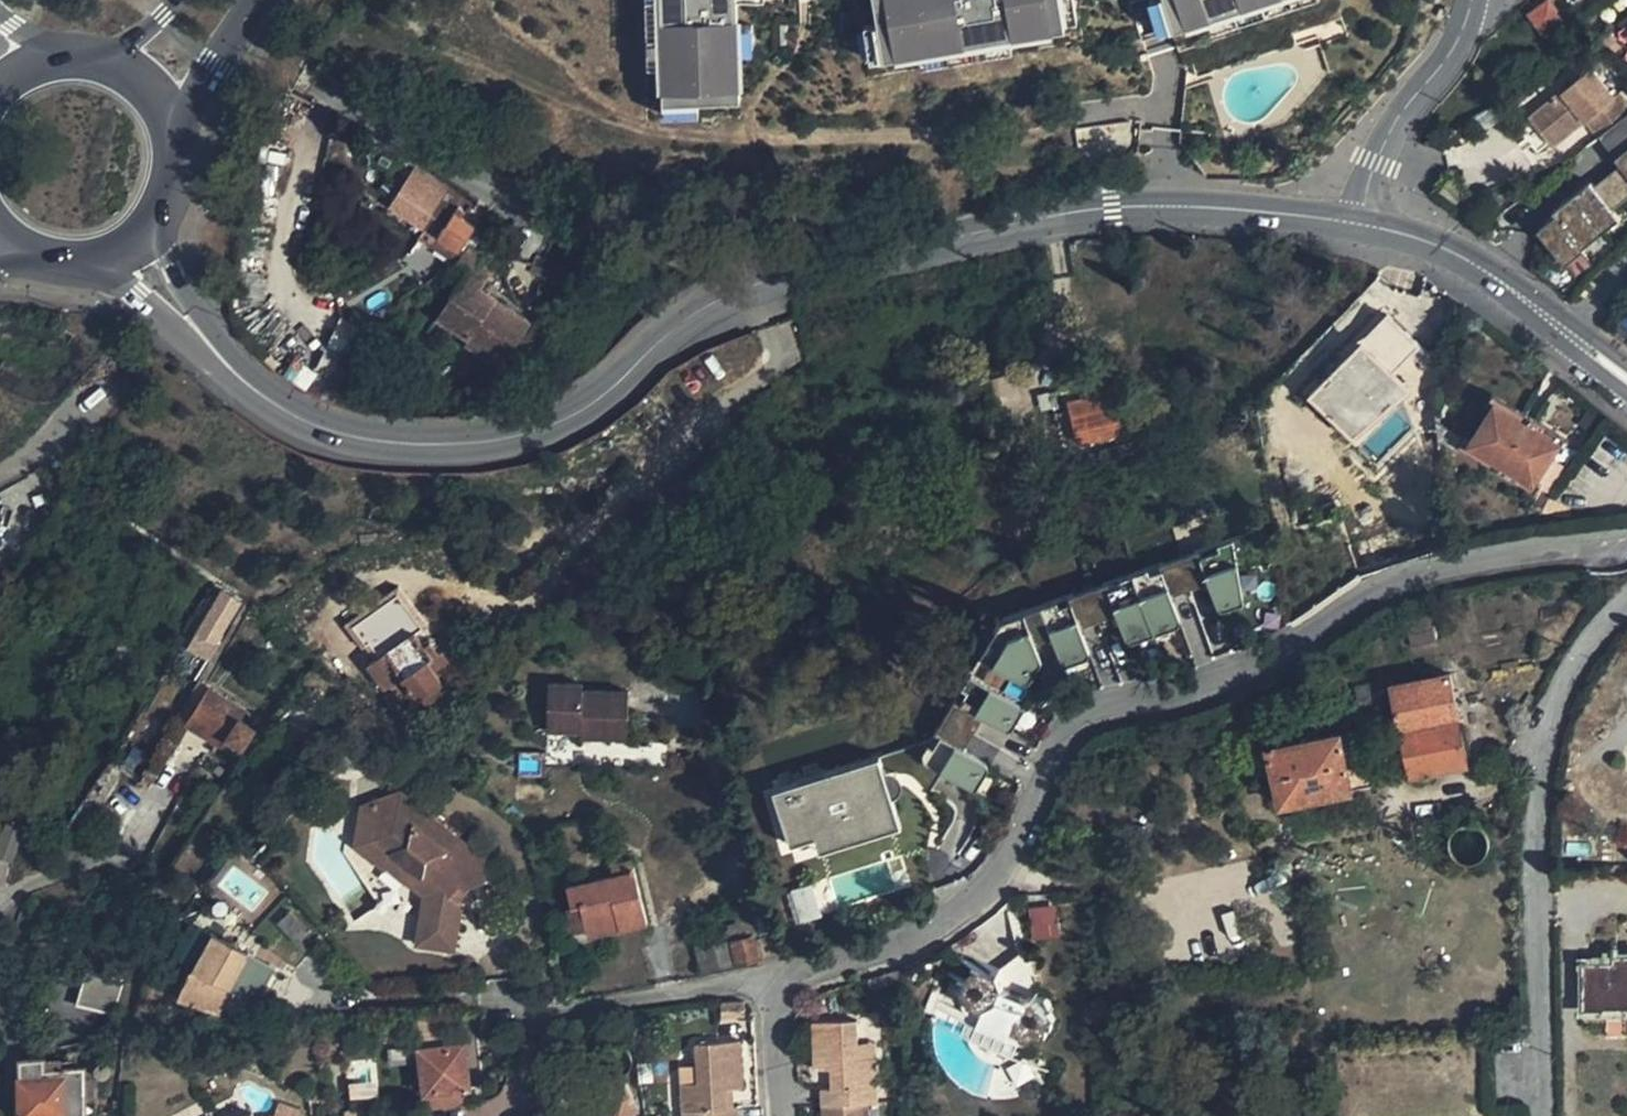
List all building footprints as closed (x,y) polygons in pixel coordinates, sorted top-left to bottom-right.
[(665,70),(662,0),(649,0),(652,71),(665,70)] [(667,107),(744,104),(740,0),(662,0),(667,107)] [(887,62),(923,55),(1014,39),(1069,29),(1068,23),(1064,0),(876,0),(887,62)] [(1068,23),(1081,21),(1077,0),(1064,0),(1068,23)] [(1168,0),(1159,0),(1155,1),(1166,35),(1178,30),(1168,0)] [(1178,30),(1213,19),(1270,0),(1168,0),(1178,30)] [(1313,0),(1270,0),(1213,19),(1217,32),(1313,0)] [(1538,10),(1552,27),(1569,12),(1558,0),(1549,0),(1538,10)] [(887,62),(881,27),(868,30),(874,64),(887,62)] [(1016,52),(1014,39),(923,55),(925,68),(1016,52)] [(1526,112),(1549,141),(1559,133),(1582,115),(1600,137),(1626,116),(1626,100),(1617,87),(1611,91),(1589,63),(1526,112)] [(702,119),(701,105),(667,107),(667,120),(702,119)] [(1600,137),(1626,173),(1626,116),(1600,137)] [(1615,189),(1626,180),(1626,173),(1600,137),(1586,149),(1615,189)] [(461,216),(467,205),(412,169),(407,177),(461,216)] [(454,249),(472,223),(461,216),(407,177),(389,206),(432,235),(454,249)] [(1558,181),(1531,194),(1540,213),(1549,208),(1567,200),(1558,181)] [(1581,231),(1599,250),(1609,240),(1606,237),(1591,221),(1581,231)] [(1569,242),(1552,258),(1570,277),(1579,269),(1599,250),(1581,231),(1569,242)] [(454,249),(432,235),(428,241),(432,243),(450,256),(454,249)] [(1552,258),(1569,242),(1566,239),(1543,249),(1552,258)] [(481,274),(486,277),(497,261),(491,258),(468,242),(457,259),(468,265),(481,274)] [(567,264),(535,254),(526,272),(564,282),(567,264)] [(462,275),(480,287),(486,277),(481,274),(468,265),(462,275)] [(530,319),(496,297),(493,302),(486,298),(477,292),(480,287),(462,275),(435,316),(469,338),(467,342),(500,364),(530,319)] [(493,302),(496,297),(480,287),(477,292),(486,298),(493,302)] [(1397,325),(1381,309),(1323,367),(1338,383),(1368,353),(1383,369),(1399,354),(1385,337),(1397,325)] [(786,321),(703,353),(715,385),(799,353),(786,321)] [(1109,392),(1068,404),(1077,443),(1118,430),(1109,392)] [(1490,406),(1465,444),(1526,486),(1551,446),(1490,406)] [(1450,451),(1458,440),(1435,424),(1435,441),(1450,451)] [(1546,500),(1538,493),(1522,516),(1533,518),(1546,500)] [(929,740),(918,744),(923,760),(970,789),(978,775),(982,778),(986,771),(987,767),(984,763),(962,750),(982,717),(1004,730),(1008,730),(1011,729),(1015,721),(1011,719),(1019,705),(1024,708),(1035,689),(1022,681),(1026,682),(1029,680),(1040,661),(1034,643),(1052,637),(1060,662),(1075,656),(1077,661),(1085,658),(1087,655),(1088,652),(1079,628),(1115,614),(1124,639),(1127,641),(1130,642),(1138,640),(1137,635),(1166,624),(1168,629),(1175,627),(1178,623),(1178,619),(1170,595),(1207,582),(1216,607),(1219,609),(1222,610),(1230,608),(1228,603),(1241,598),(1233,543),(995,629),(929,740)] [(214,638),(237,599),(219,587),(196,625),(214,638)] [(1228,603),(1230,608),(1242,603),(1241,598),(1228,603)] [(1432,616),(1406,621),(1412,649),(1415,649),(1437,644),(1432,616)] [(1166,624),(1137,635),(1138,640),(1168,629),(1166,624)] [(366,663),(379,682),(397,669),(412,691),(417,697),(439,681),(425,659),(430,655),(413,630),(366,663)] [(1075,656),(1060,662),(1062,666),(1077,661),(1075,656)] [(387,706),(412,691),(397,669),(379,682),(382,687),(377,691),(387,706)] [(1397,709),(1409,777),(1468,769),(1451,678),(1393,687),(1397,709)] [(584,682),(549,680),(547,731),(582,732),(582,736),(629,738),(631,693),(583,691),(584,682)] [(1397,709),(1393,687),(1392,681),(1355,688),(1360,715),(1397,709)] [(241,708),(206,684),(198,696),(187,712),(223,735),(233,719),(241,708)] [(1019,705),(1011,719),(1015,721),(1024,708),(1019,705)] [(223,735),(187,712),(180,723),(216,746),(223,735)] [(233,719),(223,735),(242,748),(252,732),(233,719)] [(133,726),(116,756),(130,764),(134,757),(147,734),(133,726)] [(1278,808),(1350,796),(1349,790),(1346,768),(1343,750),(1342,740),(1269,754),(1278,808)] [(1346,768),(1367,764),(1363,746),(1360,746),(1343,750),(1346,768)] [(772,789),(789,845),(895,812),(878,756),(772,789)] [(1371,785),(1367,764),(1346,768),(1349,790),(1371,785)] [(978,775),(970,789),(974,791),(982,778),(978,775)] [(408,819),(426,812),(398,788),(355,806),(350,841),(378,865),(380,850),(366,840),(370,815),(392,805),(408,819)] [(421,896),(414,948),(452,953),(457,910),(444,899),(454,886),(460,891),(482,882),(485,862),(426,812),(408,819),(392,805),(370,815),(366,840),(380,850),(378,865),(398,882),(403,881),(421,896)] [(900,827),(895,812),(813,837),(818,852),(900,827)] [(0,854),(9,829),(0,826),(0,855),(0,854)] [(614,872),(567,885),(570,903),(566,904),(573,931),(585,927),(614,920),(617,931),(646,923),(631,858),(611,863),(614,872)] [(254,892),(225,867),(205,891),(212,897),(234,916),(254,892)] [(821,915),(811,882),(791,889),(801,921),(821,915)] [(1059,938),(1056,905),(1028,907),(1031,941),(1059,938)] [(588,938),(617,931),(614,920),(585,927),(588,938)] [(189,972),(206,941),(211,932),(191,921),(182,937),(169,962),(189,972)] [(749,962),(746,944),(767,939),(763,921),(739,927),(741,938),(710,946),(715,971),(749,962)] [(710,946),(741,938),(739,927),(686,941),(694,976),(715,971),(710,946)] [(189,972),(176,997),(210,1016),(216,1006),(223,992),(240,961),(241,959),(206,941),(189,972)] [(1608,952),(1608,959),(1578,960),(1578,1014),(1602,1014),(1603,1009),(1626,1008),(1626,952),(1608,952)] [(240,961),(223,992),(242,1001),(260,972),(240,961)] [(959,1021),(1018,1039),(1030,1029),(1038,1029),(1038,1021),(1041,1020),(1042,1011),(1037,1003),(1038,997),(1035,992),(1022,990),(1021,993),(1015,996),(991,989),(983,971),(977,969),(976,972),(968,969),(955,976),(949,995),(955,1005),(954,1012),(961,1015),(959,1021)] [(870,989),(890,983),(889,973),(866,980),(870,989)] [(114,1019),(122,983),(81,974),(73,1009),(114,1019)] [(740,1002),(717,1004),(717,1017),(719,1017),(741,1016),(740,1002)] [(820,1115),(867,1115),(866,1105),(874,1104),(872,1061),(855,1062),(855,1046),(853,1023),(810,1025),(813,1070),(829,1069),(830,1090),(819,1090),(820,1115)] [(680,1115),(736,1115),(735,1109),(731,1109),(724,1109),(723,1090),(730,1089),(739,1089),(736,1042),(693,1045),(695,1083),(678,1084),(680,1115)] [(418,1094),(466,1088),(461,1046),(414,1052),(418,1094)] [(855,1062),(872,1061),(871,1046),(855,1046),(855,1062)] [(76,1074),(59,1073),(40,1073),(40,1065),(40,1060),(16,1058),(12,1115),(74,1115),(76,1074)] [(606,1115),(640,1115),(641,1115),(619,1073),(591,1088),(606,1115)] [(723,1090),(724,1109),(731,1109),(730,1089),(723,1090)] [(304,1115),(312,1114),(309,1103),(301,1101),(304,1115)] [(292,1112),(272,1107),(268,1115),(291,1115),(292,1112)]
